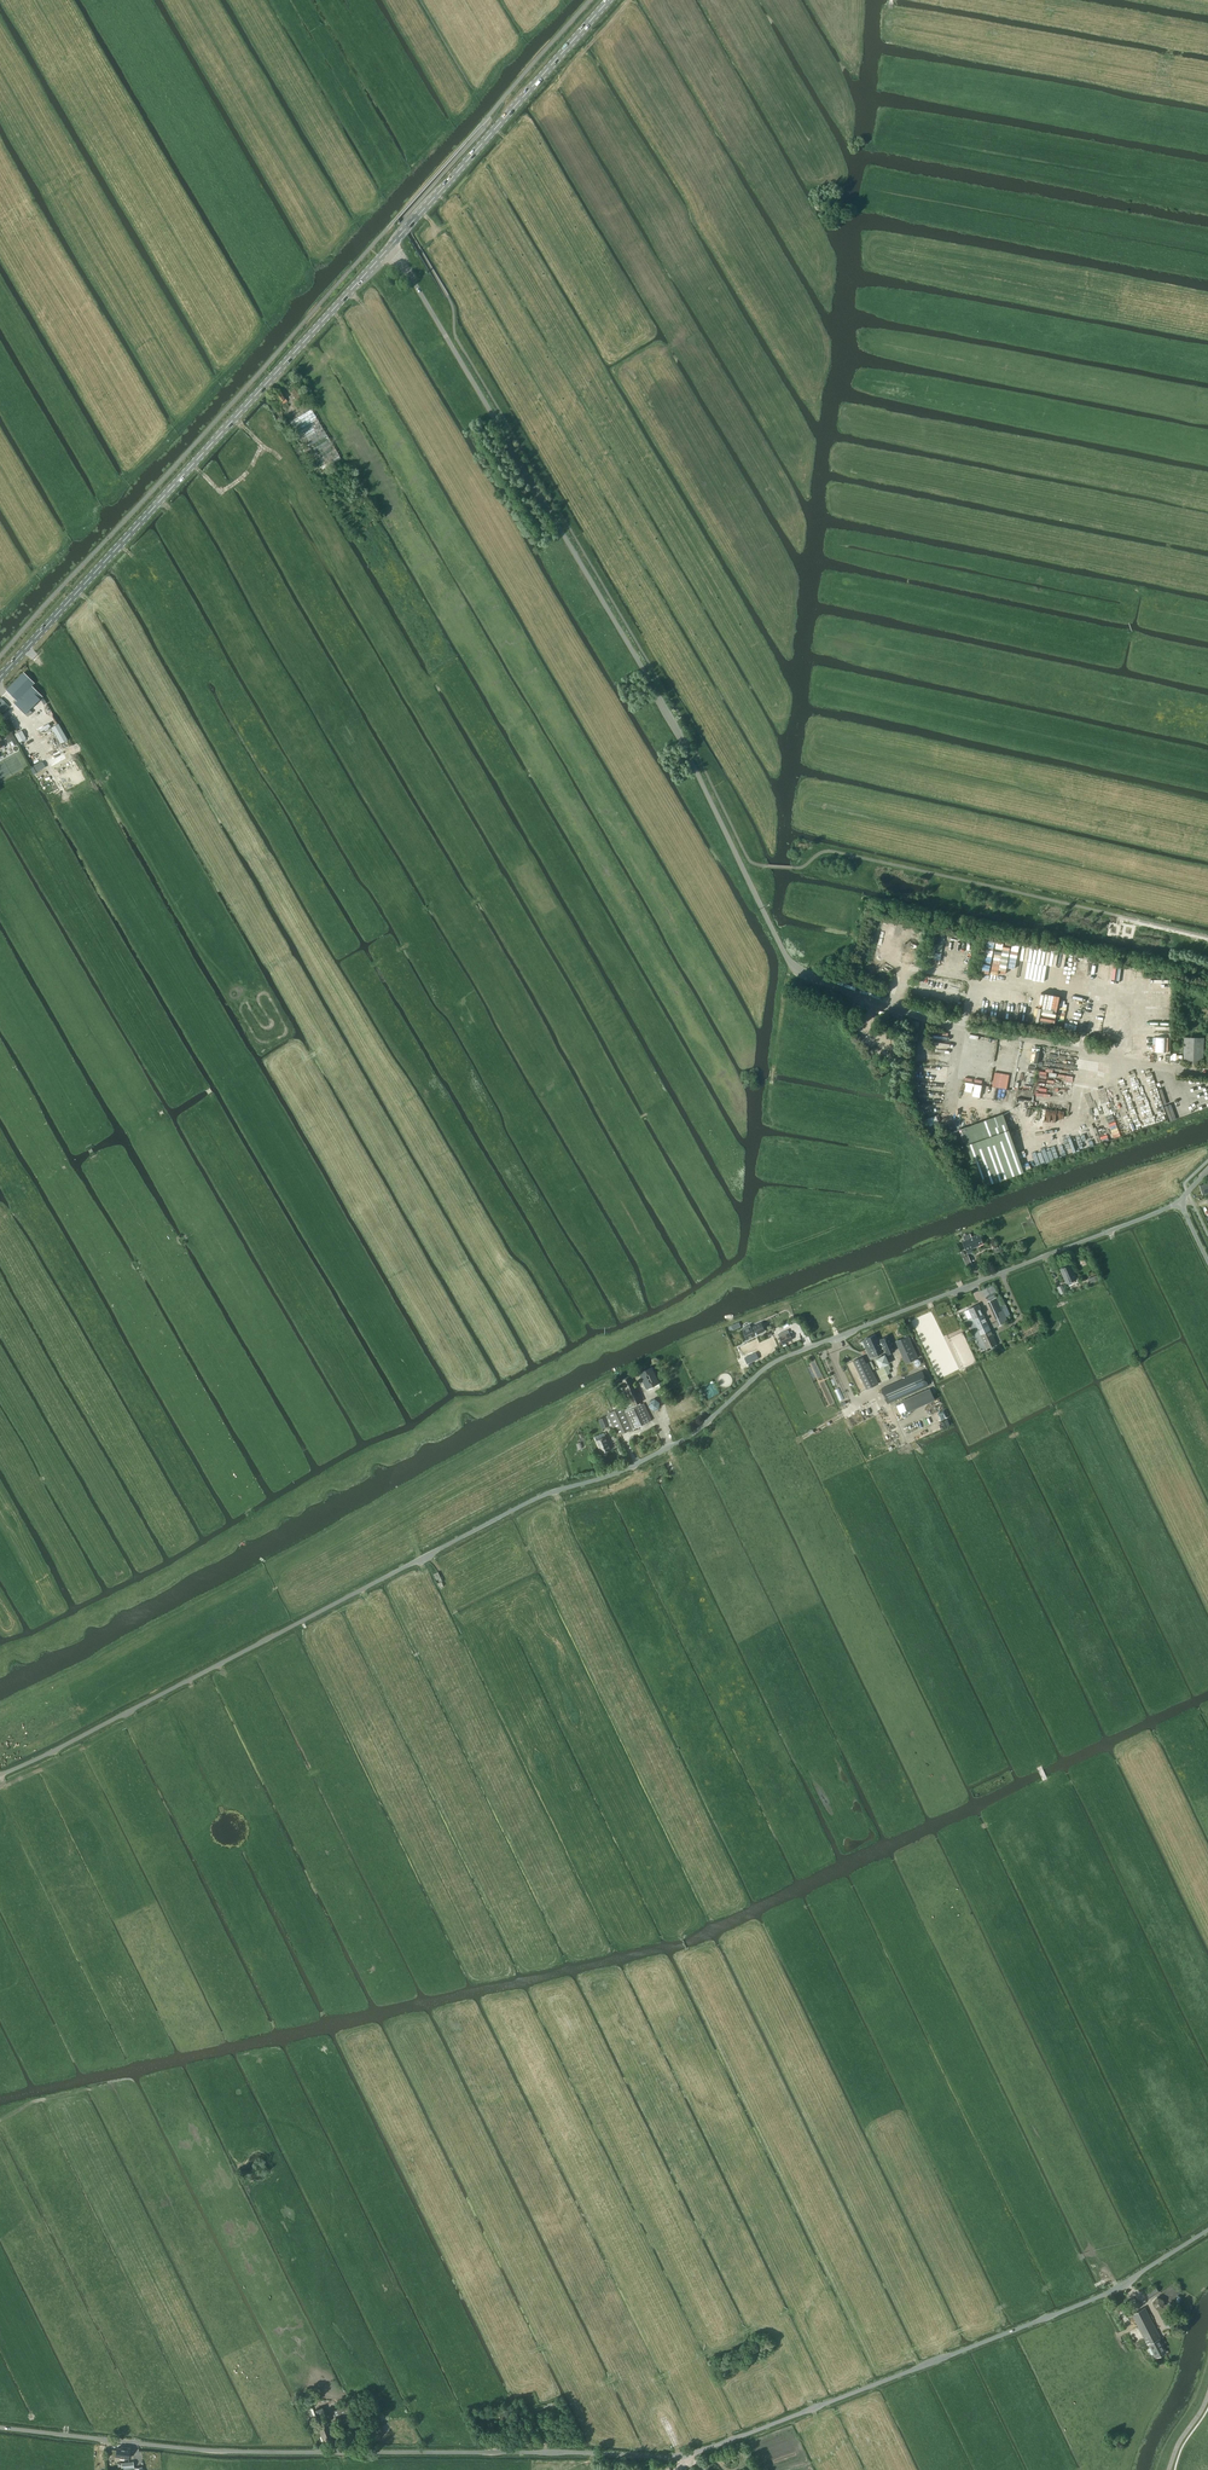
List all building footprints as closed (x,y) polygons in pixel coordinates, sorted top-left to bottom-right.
[(311,407),(304,398),(305,397),(298,387),(291,392),(297,402),(298,402),(304,412),(311,407)] [(281,405),(287,401),(279,389),(273,394),(281,405)] [(311,409),(287,423),(316,473),(340,459),(311,409)] [(25,714),(42,696),(32,686),(34,683),(23,673),(6,690),(17,700),(14,703),(25,714)] [(9,706),(1,698),(0,699),(0,711),(1,713),(9,706)] [(58,723),(51,727),(60,743),(67,739),(58,723)] [(22,730),(14,733),(18,742),(26,738),(22,730)] [(18,743),(12,732),(5,736),(11,747),(18,743)] [(42,761),(29,769),(33,775),(37,773),(36,772),(45,767),(42,761)] [(1116,934),(1118,926),(1112,925),(1110,924),(1109,932),(1116,934)] [(1131,935),(1133,927),(1125,925),(1123,933),(1131,935)] [(1184,1037),(1183,1062),(1203,1062),(1204,1037),(1184,1037)] [(981,1186),(1023,1171),(1003,1114),(961,1129),(981,1186)] [(1199,1185),(1203,1194),(1207,1192),(1207,1182),(1199,1185)] [(964,1240),(962,1241),(968,1253),(972,1251),(970,1248),(983,1242),(978,1233),(971,1237),(969,1233),(963,1236),(964,1240)] [(1069,1264),(1061,1268),(1065,1278),(1067,1282),(1072,1280),(1072,1278),(1075,1277),(1069,1264)] [(1089,1284),(1099,1280),(1097,1275),(1087,1279),(1089,1284)] [(1060,1295),(1066,1293),(1062,1285),(1057,1288),(1060,1295)] [(996,1296),(988,1301),(999,1325),(1008,1321),(1006,1316),(1009,1315),(1010,1314),(1005,1304),(1005,1305),(1001,1306),(996,1296)] [(978,1329),(988,1324),(978,1303),(968,1308),(973,1316),(967,1319),(972,1331),(975,1337),(981,1335),(978,1329)] [(750,1324),(743,1328),(744,1330),(743,1330),(747,1339),(755,1335),(754,1335),(764,1330),(761,1323),(751,1327),(750,1324)] [(981,1335),(975,1337),(982,1350),(997,1343),(988,1324),(978,1329),(981,1335)] [(788,1329),(778,1334),(782,1343),(792,1339),(788,1329)] [(887,1354),(894,1351),(888,1336),(880,1339),(881,1339),(878,1340),(875,1334),(865,1339),(866,1339),(863,1341),(870,1357),(873,1356),(883,1352),(886,1350),(887,1354)] [(907,1362),(918,1357),(908,1335),(897,1340),(907,1362)] [(748,1356),(744,1358),(747,1363),(759,1358),(757,1355),(749,1358),(748,1356)] [(882,1355),(876,1358),(880,1367),(886,1364),(882,1355)] [(864,1363),(861,1357),(853,1361),(866,1388),(878,1382),(868,1362),(864,1363)] [(637,1370),(635,1371),(643,1387),(656,1381),(648,1365),(637,1370)] [(882,1382),(889,1379),(884,1367),(877,1370),(882,1382)] [(888,1403),(929,1384),(922,1370),(882,1388),(888,1403)] [(631,1375),(621,1379),(629,1398),(624,1400),(629,1410),(625,1412),(633,1428),(638,1426),(651,1420),(643,1403),(641,1404),(640,1402),(642,1401),(643,1400),(631,1375)] [(935,1399),(929,1387),(902,1400),(907,1411),(935,1399)] [(650,1401),(649,1406),(653,1410),(659,1408),(659,1402),(655,1399),(650,1401)] [(603,1428),(609,1426),(609,1425),(606,1416),(599,1419),(603,1428)] [(604,1432),(595,1436),(596,1440),(601,1453),(610,1449),(605,1436),(604,1432)] [(1155,2286),(1145,2293),(1148,2298),(1159,2292),(1155,2286)] [(1164,2301),(1158,2297),(1152,2302),(1155,2308),(1162,2307),(1164,2301)] [(1145,2307),(1132,2314),(1147,2344),(1149,2344),(1156,2357),(1157,2356),(1158,2357),(1161,2355),(1162,2354),(1166,2352),(1159,2338),(1160,2338),(1145,2307)] [(341,2427),(354,2423),(346,2402),(337,2405),(339,2410),(338,2410),(337,2409),(332,2411),(335,2421),(338,2420),(341,2427)] [(308,2423),(314,2421),(309,2407),(303,2409),(308,2423)] [(323,2440),(332,2437),(327,2424),(318,2427),(323,2440)] [(112,2449),(111,2456),(115,2457),(115,2456),(119,2456),(119,2457),(129,2458),(130,2447),(124,2447),(124,2448),(116,2448),(116,2450),(112,2449)]
